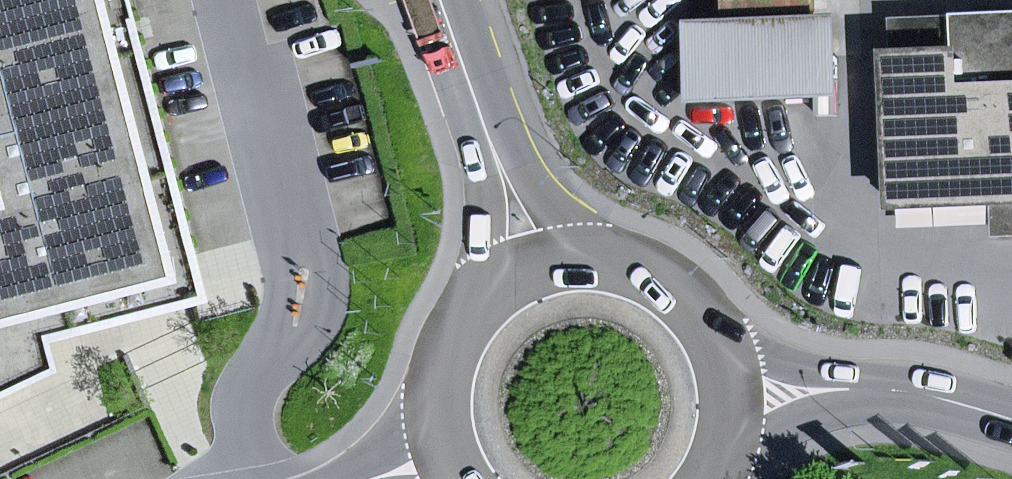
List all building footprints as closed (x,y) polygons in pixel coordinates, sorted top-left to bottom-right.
[(31,343),(189,302),(111,0),(0,0),(0,390),(38,372),(31,343)] [(897,206),(997,202),(1010,201),(1011,201),(1011,12),(956,14),(957,50),(890,53),(897,206)] [(814,98),(844,97),(841,15),(810,16),(814,98)] [(688,21),(692,103),(814,98),(810,16),(688,21)] [(1011,237),(1011,201),(1010,201),(997,202),(998,238),(1011,237)]
